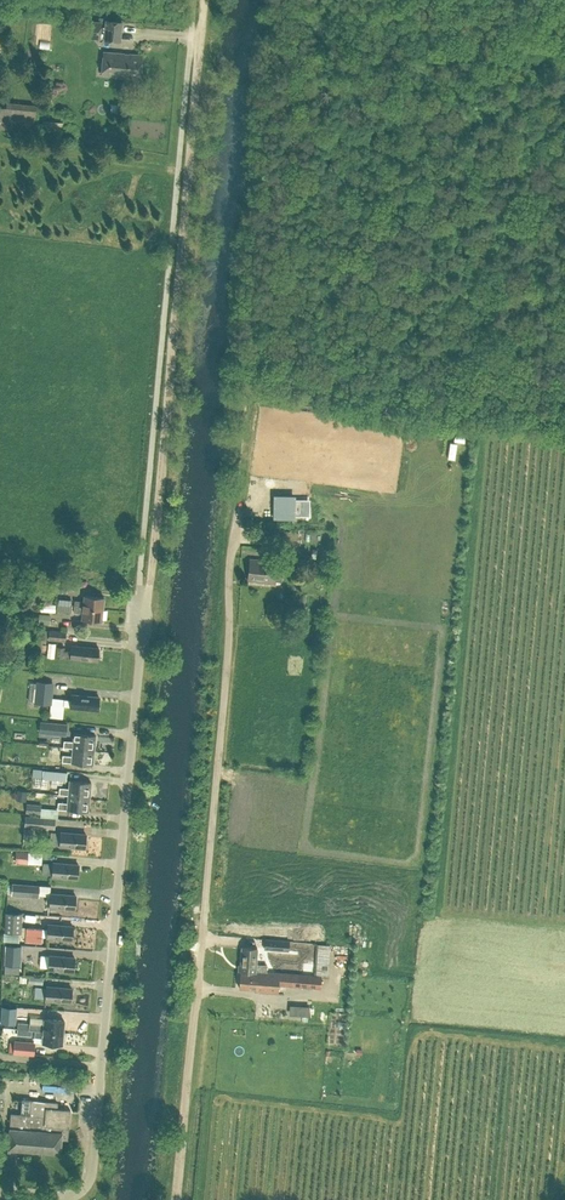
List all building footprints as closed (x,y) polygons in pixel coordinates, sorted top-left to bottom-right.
[(81,21),(80,36),(99,37),(100,22),(81,21)] [(122,22),(106,21),(104,39),(120,41),(122,22)] [(102,74),(139,77),(141,55),(104,52),(102,74)] [(7,101),(6,106),(0,105),(0,129),(5,129),(5,127),(34,130),(36,104),(7,101)] [(63,122),(43,120),(42,132),(62,133),(63,122)] [(293,496),(275,496),(275,512),(293,512),(293,496)] [(320,518),(322,510),(315,508),(313,516),(320,518)] [(267,549),(279,550),(279,554),(294,556),(295,552),(298,552),(300,539),(298,539),(299,532),(269,528),(267,549)] [(247,580),(273,583),(276,561),(250,559),(247,580)] [(67,583),(55,582),(54,592),(66,593),(67,583)] [(75,600),(74,606),(102,609),(103,596),(84,594),(83,601),(79,600),(75,600)] [(52,611),(53,603),(38,601),(37,609),(52,611)] [(102,609),(74,606),(73,612),(78,612),(82,612),(82,619),(101,621),(102,609)] [(66,631),(45,629),(44,639),(65,641),(66,631)] [(55,655),(97,660),(98,648),(71,646),(70,651),(63,650),(63,648),(56,647),(55,655)] [(37,681),(35,702),(50,704),(53,682),(37,681)] [(64,706),(70,706),(98,709),(99,697),(71,694),(71,699),(65,699),(64,706)] [(60,713),(61,697),(53,696),(52,713),(60,713)] [(63,723),(41,721),(40,729),(62,732),(63,723)] [(21,739),(30,739),(30,731),(21,731),(21,739)] [(72,747),(94,749),(95,734),(74,732),(73,741),(63,740),(63,747),(72,748),(72,747)] [(92,764),(94,749),(72,747),(72,748),(72,755),(62,754),(62,761),(92,764)] [(19,763),(21,755),(0,748),(0,757),(19,763)] [(33,782),(33,766),(25,766),(25,782),(33,782)] [(62,770),(38,768),(37,777),(61,780),(62,770)] [(68,794),(89,796),(91,781),(70,779),(69,788),(59,787),(58,794),(68,795),(68,794)] [(45,792),(55,793),(56,786),(46,784),(45,792)] [(88,811),(89,796),(68,794),(68,795),(67,802),(58,801),(57,808),(88,811)] [(41,804),(26,802),(26,812),(40,813),(41,804)] [(55,817),(25,815),(24,826),(54,828),(55,817)] [(85,847),(86,834),(60,832),(59,844),(85,847)] [(28,850),(16,850),(15,862),(27,863),(28,850)] [(77,877),(78,864),(53,862),(52,875),(77,877)] [(63,876),(48,875),(47,883),(62,884),(63,876)] [(40,884),(12,882),(11,894),(38,897),(40,884)] [(75,908),(76,895),(50,893),(49,906),(75,908)] [(5,912),(5,932),(22,933),(22,922),(49,923),(50,915),(22,914),(22,912),(5,912)] [(47,924),(46,936),(72,939),(73,926),(47,924)] [(264,948),(288,950),(289,940),(265,938),(264,948)] [(6,944),(4,964),(19,965),(20,945),(6,944)] [(326,985),(327,976),(329,945),(317,944),(315,976),(267,972),(256,972),(256,974),(240,973),(239,988),(256,989),(256,991),(277,993),(278,984),(319,987),(319,985),(326,985)] [(267,965),(256,964),(258,948),(242,947),(240,973),(256,974),(256,972),(267,972),(267,965)] [(73,970),(75,957),(49,955),(48,968),(73,970)] [(30,975),(29,987),(43,988),(43,976),(30,975)] [(71,1001),(72,988),(46,986),(45,998),(71,1001)] [(11,1024),(12,1007),(0,1006),(0,1023),(11,1024)] [(64,1020),(44,1018),(44,1023),(35,1023),(35,1030),(63,1032),(64,1020)] [(34,1037),(43,1037),(42,1042),(62,1044),(63,1032),(35,1030),(34,1037)] [(14,1052),(33,1054),(34,1041),(15,1040),(14,1052)] [(20,1060),(0,1060),(0,1075),(20,1075),(20,1060)] [(63,1076),(62,1084),(72,1085),(73,1077),(63,1076)] [(22,1099),(21,1114),(11,1113),(8,1147),(60,1151),(61,1138),(67,1138),(68,1126),(70,1109),(57,1108),(57,1102),(22,1099)]
